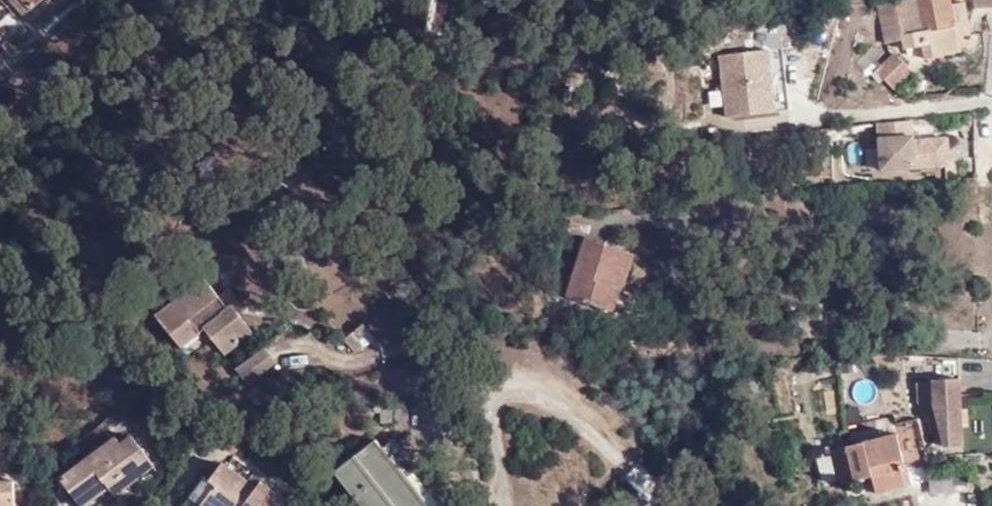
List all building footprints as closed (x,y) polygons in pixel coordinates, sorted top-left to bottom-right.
[(947,0),(931,0),(875,9),(880,42),(901,39),(903,50),(918,48),(921,58),(955,52),(955,44),(964,44),(961,6),(949,7),(947,0)] [(882,54),(874,46),(859,62),(868,70),(882,54)] [(767,49),(719,56),(728,115),(775,108),(767,49)] [(876,75),(895,94),(910,80),(892,62),(876,75)] [(915,123),(878,127),(882,174),(953,167),(951,140),(916,143),(915,123)] [(618,288),(629,253),(589,241),(588,246),(581,268),(571,296),(617,310),(623,289),(618,288)] [(566,263),(581,268),(588,246),(574,242),(566,263)] [(638,256),(629,253),(618,288),(623,289),(626,290),(638,256)] [(155,314),(171,334),(188,321),(199,333),(203,330),(222,356),(252,333),(203,276),(155,314)] [(181,347),(199,333),(188,321),(171,334),(181,347)] [(264,350),(236,373),(246,386),(274,365),(264,350)] [(919,391),(937,390),(937,403),(950,452),(965,451),(964,415),(964,396),(963,365),(936,363),(937,369),(919,369),(919,391)] [(840,398),(822,400),(824,423),(841,422),(840,398)] [(857,443),(861,476),(876,473),(879,484),(902,481),(901,467),(907,466),(899,434),(857,443)] [(85,505),(102,505),(127,484),(124,480),(132,474),(137,479),(154,463),(130,435),(120,443),(114,437),(63,480),(85,505)] [(335,475),(361,505),(429,505),(378,441),(335,475)] [(846,479),(854,477),(861,476),(857,443),(839,446),(846,479)] [(282,502),(257,485),(254,489),(220,468),(210,484),(201,478),(182,505),(279,505),(282,502)] [(14,485),(0,484),(0,505),(14,505),(14,485)]
